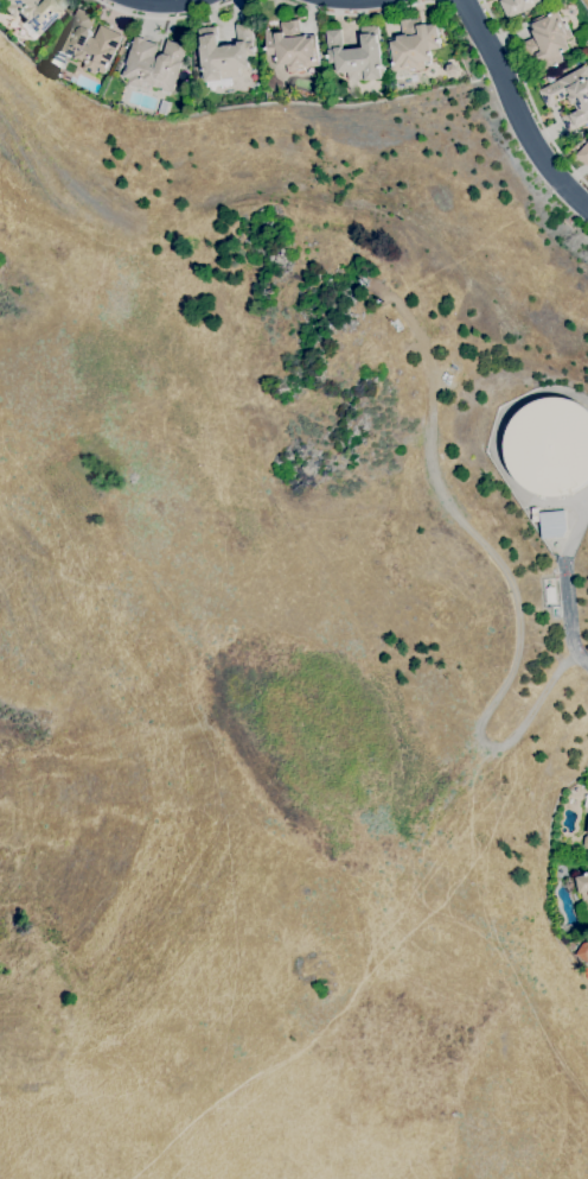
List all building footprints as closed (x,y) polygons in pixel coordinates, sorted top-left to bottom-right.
[(5,5),(1,0),(70,0),(37,34),(30,27),(31,26),(28,23),(26,25),(24,21),(25,20),(17,12),(12,17),(2,8),(5,5)] [(503,6),(500,0),(546,0),(531,7),(509,18),(503,6)] [(91,34),(90,37),(95,38),(101,25),(122,36),(109,63),(108,62),(106,68),(107,69),(103,74),(97,71),(95,75),(83,69),(85,63),(76,58),(76,59),(71,58),(72,56),(68,55),(65,61),(66,62),(63,70),(49,63),(53,55),(56,56),(78,8),(96,17),(89,30),(91,34)] [(543,71),(537,61),(539,61),(537,56),(529,59),(525,51),(524,51),(520,44),(535,37),(529,23),(549,13),(550,14),(557,11),(563,24),(565,23),(573,37),(565,40),(569,49),(560,53),(563,61),(543,71)] [(408,71),(408,68),(392,70),(388,39),(403,37),(401,20),(413,19),(414,20),(420,19),(420,26),(437,24),(441,49),(430,50),(433,61),(430,61),(432,63),(424,64),(424,69),(416,71),(415,68),(409,69),(409,71),(408,71)] [(288,72),(287,64),(279,65),(277,55),(268,56),(266,30),(270,30),(270,31),(275,31),(275,33),(282,32),(281,23),(290,21),(299,20),(300,37),(307,36),(307,39),(317,38),(319,65),(303,68),(305,70),(302,71),(302,68),(295,69),(296,71),(288,72)] [(206,87),(206,78),(203,80),(200,68),(203,68),(200,46),(202,46),(199,28),(216,27),(218,47),(224,47),(224,45),(232,44),(234,45),(238,45),(236,25),(250,23),(255,56),(247,57),(249,66),(238,69),(238,76),(231,77),(231,84),(206,87)] [(357,80),(349,80),(347,72),(337,74),(337,63),(330,63),(328,50),(327,50),(326,31),(340,30),(341,46),(343,46),(343,49),(363,47),(360,27),(378,26),(379,44),(381,44),(382,68),(381,68),(382,78),(357,80)] [(162,55),(167,39),(187,46),(171,93),(161,89),(162,87),(158,85),(158,88),(153,87),(149,96),(139,93),(140,90),(128,87),(129,83),(128,83),(129,80),(122,77),(124,70),(127,71),(128,65),(126,65),(135,36),(146,39),(146,40),(158,45),(154,57),(158,58),(159,57),(162,55)] [(450,76),(446,70),(448,64),(453,63),(458,68),(455,75),(450,76)] [(587,64),(587,66),(587,75),(587,122),(570,132),(562,118),(569,113),(570,114),(579,110),(575,103),(573,104),(568,96),(561,100),(558,94),(554,96),(557,102),(548,107),(538,90),(587,64)] [(166,115),(158,113),(161,100),(170,102),(166,115)] [(576,156),(587,141),(587,165),(576,156)] [(575,402),(587,412),(587,480),(580,488),(564,494),(548,495),(531,490),(518,480),(509,465),(504,449),(506,432),(513,417),(526,405),(542,399),(560,398),(575,402)] [(542,539),(539,513),(564,511),(567,531),(563,537),(542,539)] [(547,603),(545,588),(554,588),(555,602),(547,603)] [(587,873),(587,872),(587,909),(584,901),(583,901),(582,893),(580,894),(576,877),(587,875),(587,873)] [(586,937),(587,938),(587,960),(576,951),(586,937)]
